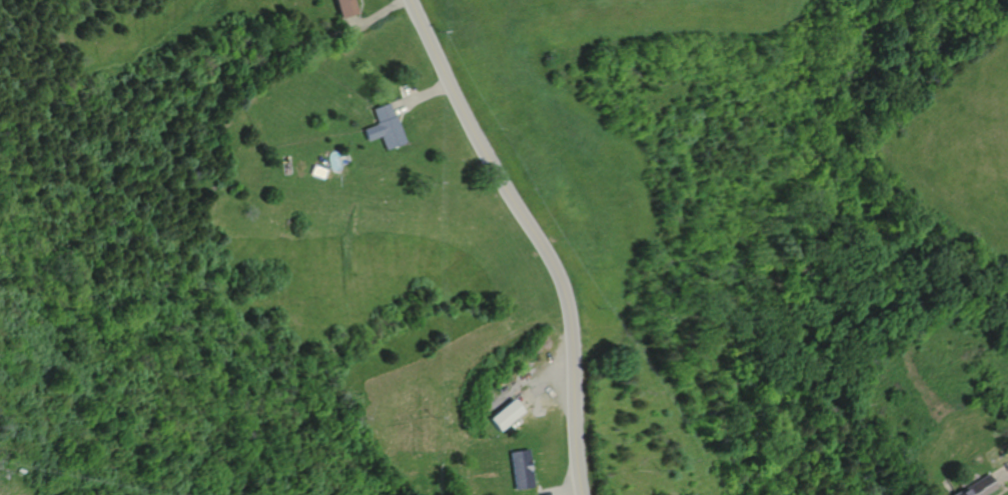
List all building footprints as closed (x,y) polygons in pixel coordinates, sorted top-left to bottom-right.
[(350,16),(361,13),(357,0),(339,0),(344,18),(350,16)] [(385,149),(405,142),(398,123),(396,116),(393,117),(391,110),(388,103),(372,109),(377,123),(375,123),(376,125),(363,129),(367,141),(380,136),(385,149)] [(325,179),(328,170),(315,166),(312,175),(325,179)] [(498,432),(523,412),(513,399),(488,419),(498,432)] [(516,490),(534,487),(528,450),(510,453),(516,490)] [(996,488),(991,480),(987,475),(954,494),(986,494),(996,488)]
